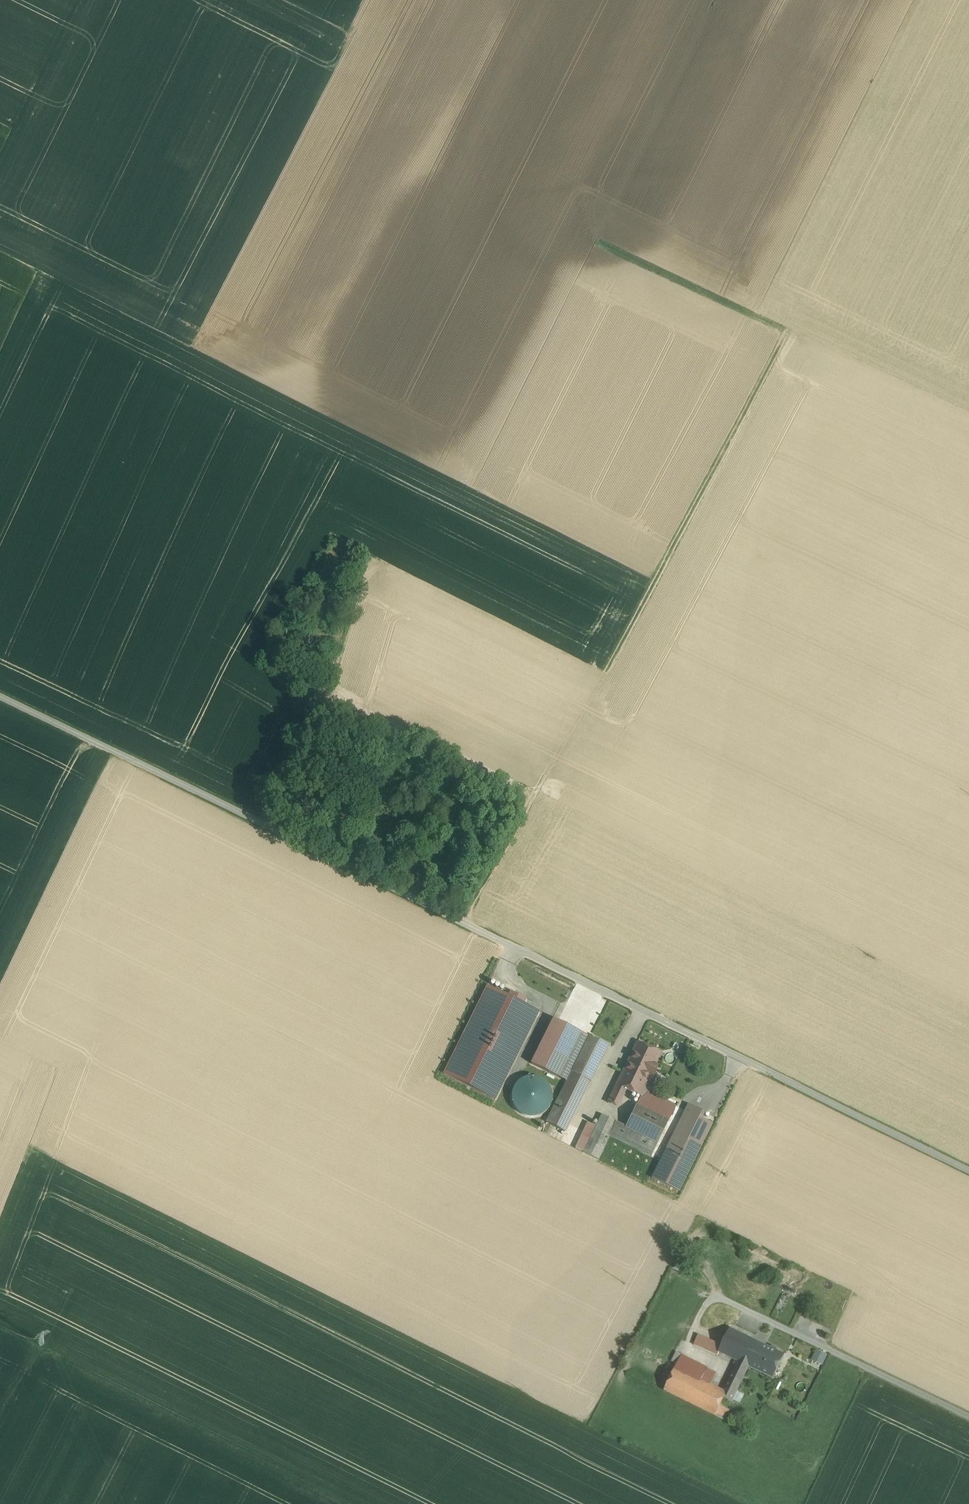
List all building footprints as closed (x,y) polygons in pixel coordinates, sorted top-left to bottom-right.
[(538,1012),(487,986),(444,1073),(495,1099),(538,1012)] [(580,1032),(553,1019),(531,1064),(558,1077),(580,1032)] [(580,1032),(558,1077),(567,1081),(572,1072),(589,1036),(580,1032)] [(589,1036),(572,1072),(590,1081),(608,1046),(589,1036)] [(659,1054),(637,1043),(627,1064),(649,1075),(659,1054)] [(641,1096),(626,1126),(601,1115),(595,1127),(587,1123),(575,1149),(598,1159),(609,1135),(651,1156),(668,1122),(676,1106),(648,1092),(654,1079),(648,1076),(649,1075),(627,1064),(608,1103),(617,1107),(626,1089),(641,1096)] [(590,1081),(572,1072),(567,1081),(558,1100),(576,1109),(590,1081)] [(550,1104),(552,1096),(550,1089),(546,1082),(539,1078),(531,1076),(524,1078),(517,1083),(513,1089),(512,1097),(513,1105),(518,1111),(524,1115),(532,1117),(540,1115),(546,1111),(550,1104)] [(576,1109),(558,1100),(547,1123),(565,1132),(576,1109)] [(686,1191),(712,1121),(706,1119),(709,1111),(685,1103),(656,1180),(686,1191)] [(656,1151),(663,1154),(673,1135),(666,1132),(656,1151)] [(680,1256),(673,1270),(680,1273),(687,1260),(680,1256)] [(757,1341),(730,1328),(721,1347),(719,1352),(738,1361),(745,1365),(757,1341)] [(721,1347),(698,1336),(694,1345),(718,1355),(719,1352),(721,1347)] [(745,1365),(749,1367),(761,1373),(773,1378),(785,1354),(778,1351),(777,1349),(773,1346),(771,1348),(757,1341),(745,1365)] [(822,1364),(827,1355),(816,1350),(812,1359),(822,1364)] [(676,1352),(672,1361),(677,1364),(682,1355),(676,1352)] [(708,1367),(682,1355),(677,1364),(676,1368),(701,1380),(707,1370),(708,1367)] [(749,1367),(745,1365),(738,1361),(724,1391),(727,1393),(724,1398),(732,1402),(749,1367)] [(701,1380),(676,1368),(664,1391),(715,1416),(721,1405),(724,1398),(727,1393),(724,1391),(711,1385),(701,1380)] [(716,1374),(707,1370),(701,1380),(711,1385),(716,1374)] [(725,1381),(715,1376),(712,1383),(722,1388),(725,1381)] [(730,1410),(721,1405),(715,1416),(724,1420),(730,1410)]
